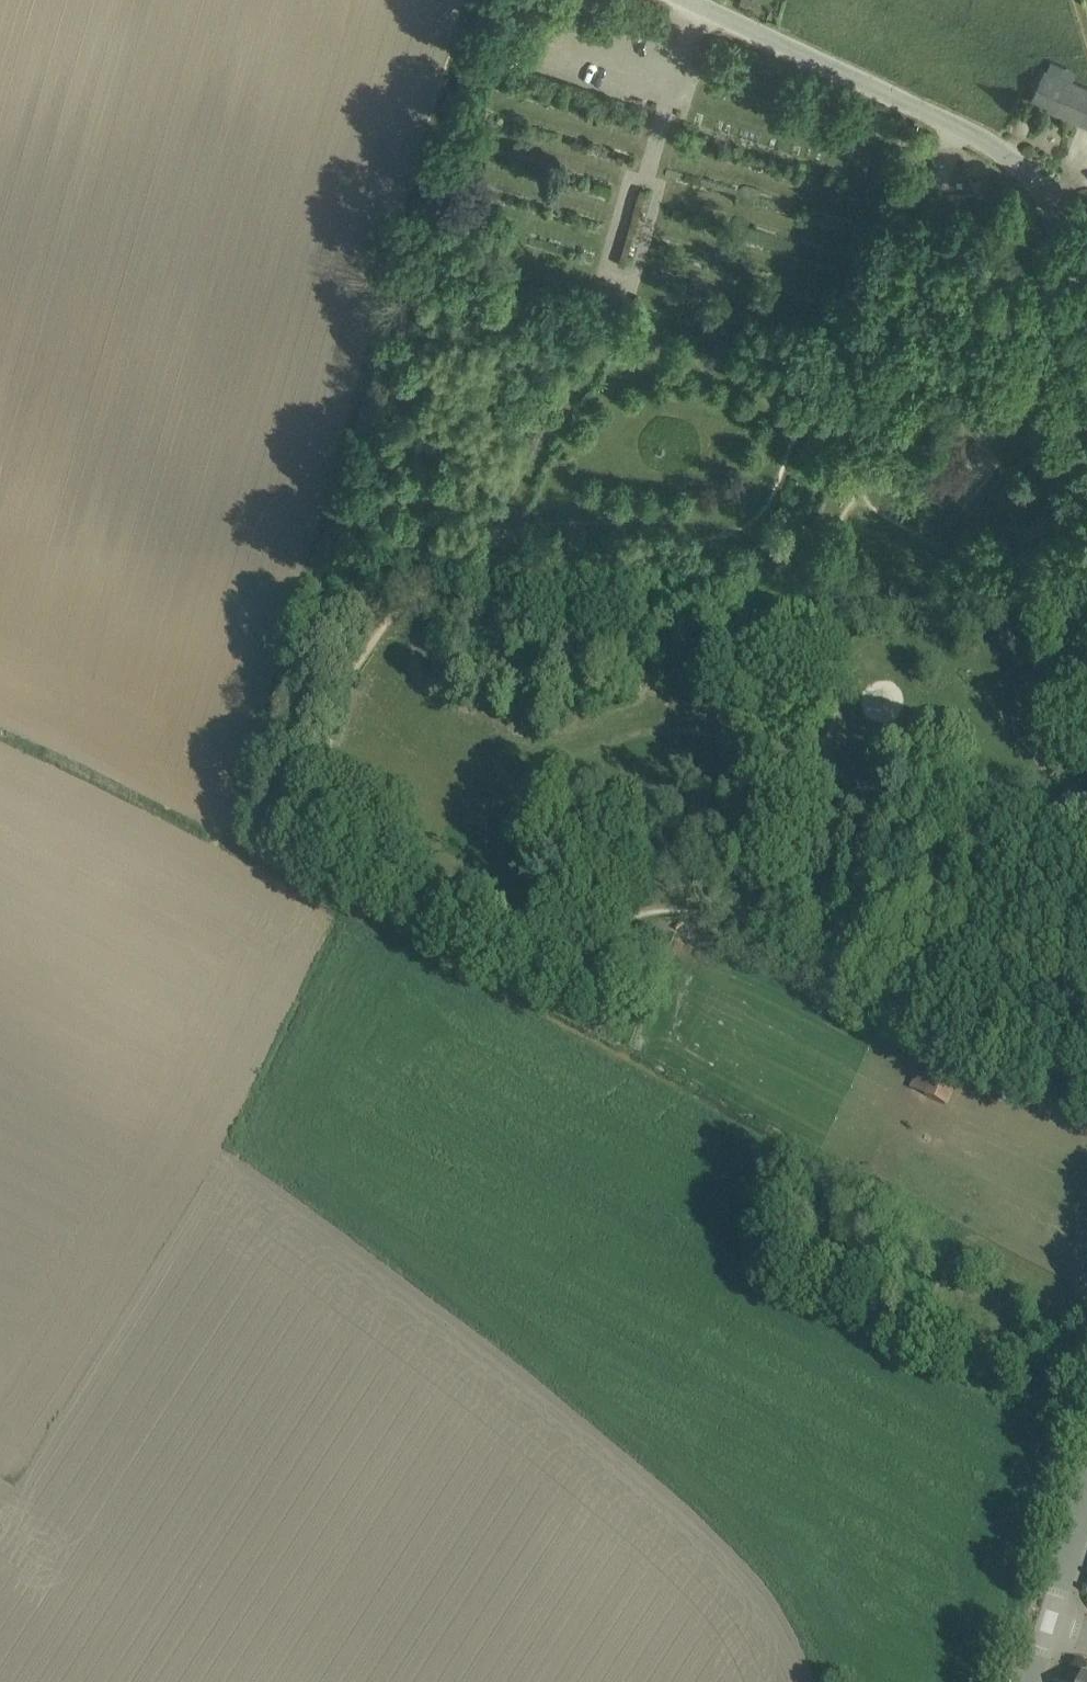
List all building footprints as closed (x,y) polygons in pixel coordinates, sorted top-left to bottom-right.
[(1045,68),(1031,100),(1086,125),(1086,86),(1045,68)] [(977,444),(943,487),(964,504),(998,461),(977,444)] [(962,1067),(940,1057),(922,1095),(945,1106),(962,1067)]
